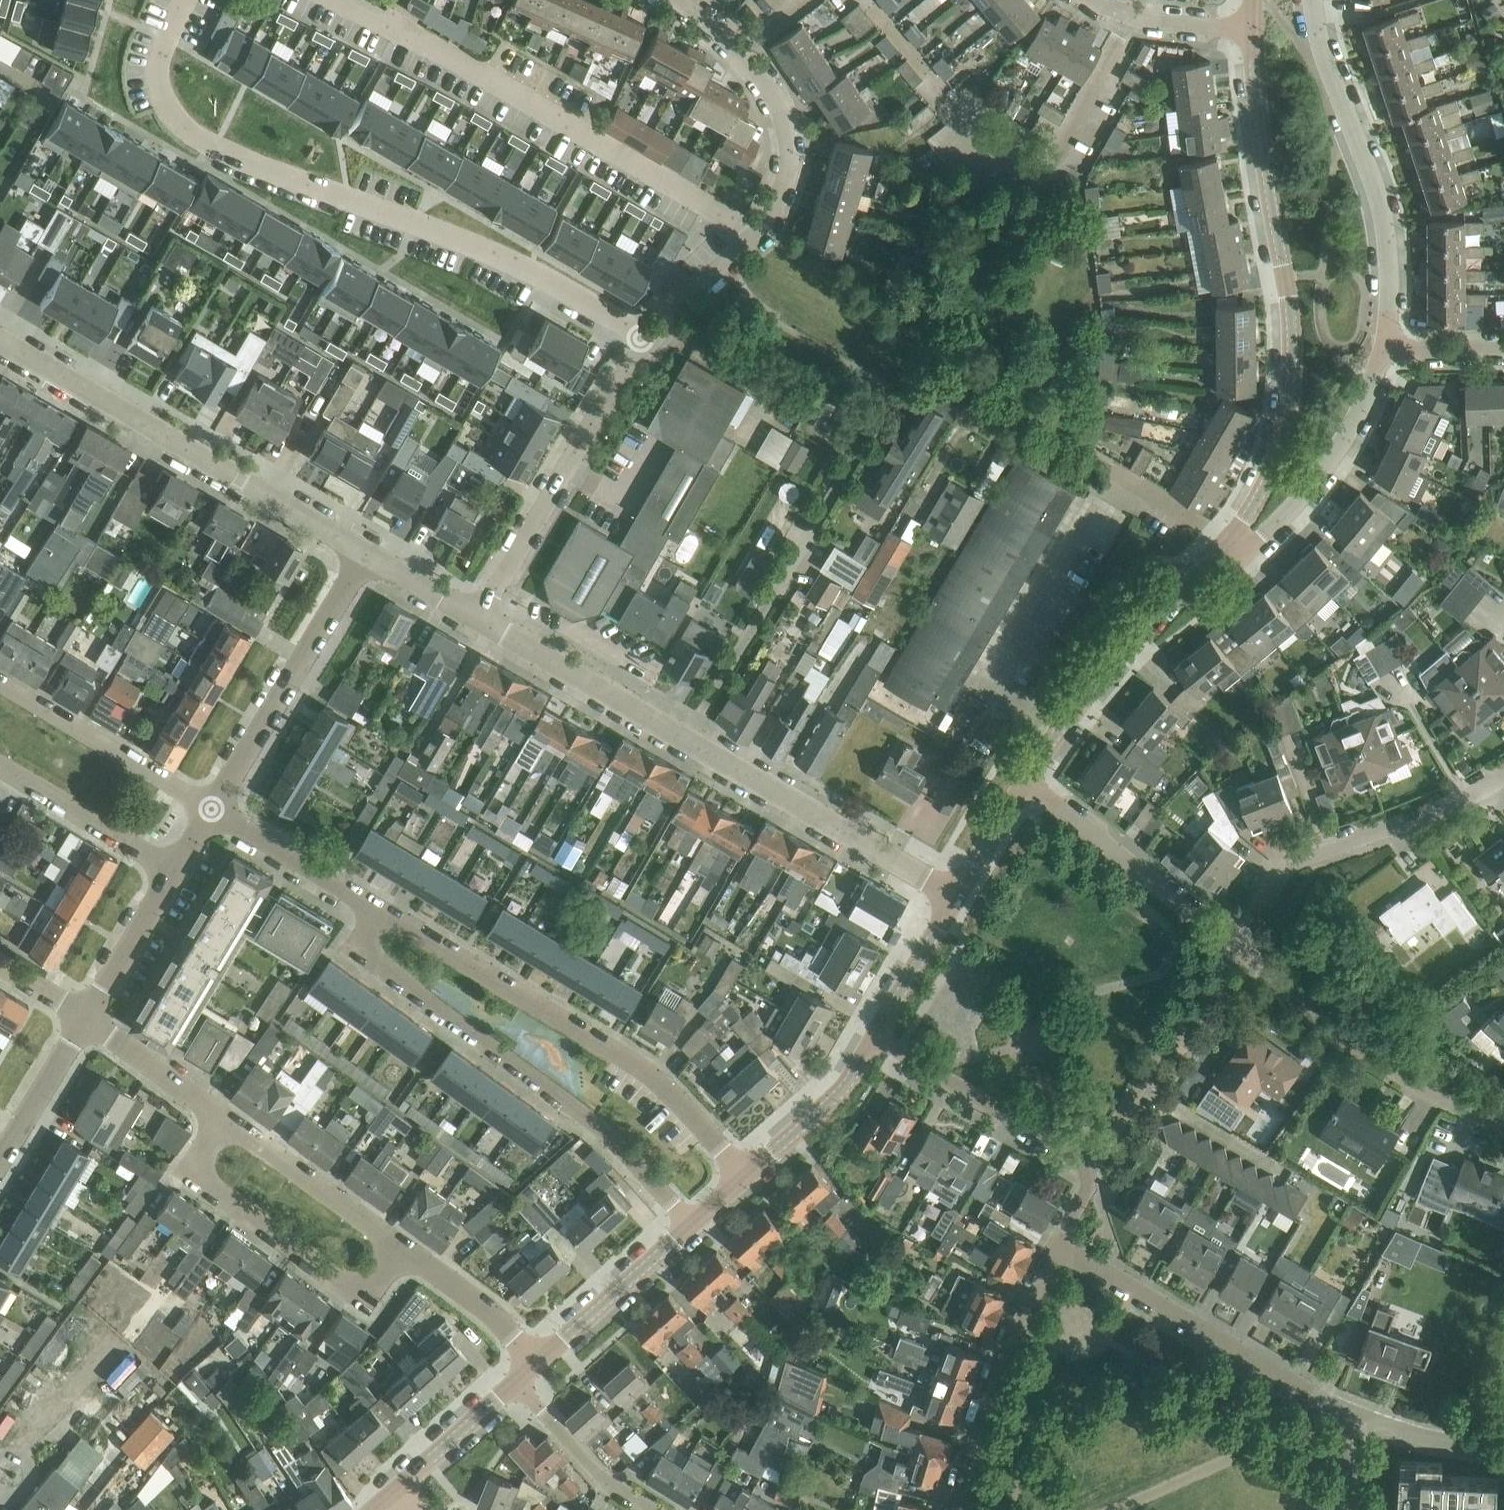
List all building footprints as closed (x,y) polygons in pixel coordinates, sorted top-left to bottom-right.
[(13,8),(22,11),(25,1),(22,0),(16,0),(13,8)] [(59,21),(90,29),(96,4),(81,0),(65,0),(59,21)] [(233,0),(229,0),(211,37),(222,44),(213,60),(214,60),(231,70),(250,37),(234,28),(245,7),(233,0)] [(407,3),(409,10),(423,18),(432,4),(426,0),(409,0),(407,3)] [(508,7),(520,13),(526,0),(511,0),(508,7)] [(520,13),(528,16),(523,26),(528,28),(540,0),(526,0),(520,13)] [(528,28),(539,33),(554,0),(540,0),(528,28)] [(539,33),(544,35),(549,26),(556,29),(569,0),(554,0),(539,33)] [(556,29),(568,34),(583,0),(569,0),(556,29)] [(589,0),(583,0),(568,34),(580,39),(596,3),(589,0)] [(895,0),(889,0),(883,5),(889,13),(899,5),(895,0)] [(984,6),(998,22),(1024,0),(990,0),(984,6)] [(1028,0),(1024,0),(998,22),(1012,39),(1041,15),(1028,0)] [(608,8),(596,3),(580,39),(587,42),(583,52),(587,54),(608,8)] [(860,3),(842,18),(845,22),(864,8),(860,3)] [(441,9),(432,4),(423,18),(442,29),(448,18),(439,13),(441,9)] [(13,8),(11,18),(20,20),(22,11),(13,8)] [(620,14),(608,8),(587,54),(584,60),(590,63),(593,57),(599,60),(620,14)] [(876,22),(864,8),(845,22),(858,38),(876,22)] [(289,16),(280,11),(276,19),(285,24),(289,16)] [(1418,11),(1399,17),(1365,28),(1369,42),(1362,44),(1365,53),(1426,34),(1426,33),(1406,40),(1402,27),(1421,20),(1418,11)] [(632,19),(620,14),(599,60),(603,62),(608,52),(615,55),(632,19)] [(1045,17),(1035,35),(1026,50),(1046,61),(1069,20),(1061,15),(1056,24),(1045,17)] [(289,16),(285,24),(294,28),(298,20),(289,16)] [(44,17),(37,40),(42,43),(52,46),(52,47),(82,56),(90,29),(59,21),(44,17)] [(457,24),(448,18),(442,29),(461,40),(470,25),(471,23),(461,17),(457,24)] [(644,24),(632,19),(615,55),(628,61),(644,24)] [(1070,20),(1069,20),(1046,61),(1064,72),(1088,30),(1080,25),(1075,33),(1065,28),(1070,20)] [(481,29),(471,23),(470,25),(461,40),(480,51),(487,41),(477,35),(481,29)] [(772,45),(784,63),(816,42),(814,40),(803,23),(772,45)] [(914,23),(905,31),(911,38),(921,30),(914,23)] [(324,34),(315,29),(311,37),(320,42),(324,34)] [(659,29),(649,47),(631,79),(639,83),(645,72),(656,79),(675,46),(664,40),(667,34),(659,29)] [(927,38),(921,30),(911,38),(917,46),(927,38)] [(1096,35),(1088,30),(1064,72),(1066,73),(1084,83),(1102,50),(1092,44),(1096,35)] [(324,34),(320,42),(329,46),(333,38),(324,34)] [(893,42),(887,34),(877,43),(883,50),(893,42)] [(1429,43),(1426,34),(1365,53),(1365,54),(1372,52),(1377,65),(1369,67),(1372,76),(1380,74),(1433,57),(1433,56),(1414,62),(1409,49),(1429,43)] [(268,48),(250,37),(231,70),(249,80),(268,48)] [(828,60),(816,42),(784,63),(796,81),(828,60)] [(883,50),(889,58),(899,49),(893,42),(883,50)] [(1136,59),(1142,62),(1151,46),(1144,43),(1136,59)] [(685,52),(675,46),(656,79),(668,85),(662,96),(669,100),(675,89),(697,50),(689,45),(685,52)] [(32,52),(21,46),(11,63),(23,69),(32,52)] [(360,52),(351,47),(347,55),(356,60),(360,52)] [(269,48),(268,48),(249,80),(250,81),(251,82),(267,91),(286,58),(270,49),(271,49),(270,48),(269,48)] [(542,48),(537,56),(545,61),(550,53),(542,48)] [(675,89),(669,100),(677,104),(683,93),(694,99),(706,78),(712,67),(702,61),(705,55),(697,50),(675,89)] [(369,56),(360,52),(356,60),(365,64),(369,56)] [(942,56),(933,64),(939,72),(956,57),(948,63),(942,56)] [(969,72),(956,57),(939,72),(952,86),(969,72)] [(1433,57),(1380,74),(1384,87),(1377,90),(1380,99),(1387,97),(1421,85),(1417,72),(1436,66),(1433,57)] [(304,68),(286,58),(267,91),(285,101),(304,68)] [(924,78),(907,59),(897,67),(914,86),(915,86),(924,78)] [(816,93),(840,77),(839,77),(828,60),(796,81),(809,99),(816,94),(816,93)] [(1173,66),(1176,85),(1176,88),(1214,83),(1211,61),(1173,66)] [(41,82),(62,93),(73,74),(52,63),(41,82)] [(304,68),(285,101),(285,102),(286,102),(302,112),(322,79),(305,69),(304,68)] [(1150,80),(1128,68),(1122,79),(1133,85),(1145,90),(1150,80)] [(406,74),(397,70),(393,78),(402,82),(406,74)] [(847,72),(839,77),(840,77),(816,93),(816,94),(828,111),(860,90),(847,72)] [(406,74),(402,82),(411,87),(415,79),(406,74)] [(2,104),(14,84),(0,76),(0,103),(2,104)] [(694,99),(683,119),(692,124),(696,116),(707,121),(725,88),(706,78),(694,99)] [(340,89),(322,79),(302,112),(320,122),(340,89)] [(1421,85),(1387,97),(1391,110),(1384,113),(1387,122),(1403,117),(1428,108),(1424,95),(1443,89),(1440,79),(1421,85)] [(1216,104),(1214,83),(1176,88),(1178,109),(1216,104)] [(1133,85),(1128,94),(1140,100),(1145,90),(1133,85)] [(745,99),(725,88),(707,121),(717,127),(713,136),(721,140),(739,107),(740,107),(745,99)] [(358,99),(340,89),(320,122),(337,132),(338,132),(358,99)] [(445,94),(436,89),(432,97),(441,102),(445,94)] [(872,109),(860,90),(828,112),(841,130),(872,109)] [(1018,91),(1013,99),(1007,110),(1015,115),(1026,96),(1018,91)] [(1491,91),(1471,96),(1476,112),(1495,107),(1491,91)] [(445,94),(441,102),(450,107),(454,99),(445,94)] [(1026,96),(1015,115),(1024,120),(1030,109),(1021,104),(1026,96)] [(386,109),(367,98),(349,130),(349,131),(367,141),(386,109)] [(1463,123),(1455,99),(1428,108),(1403,117),(1407,130),(1400,133),(1403,142),(1410,140),(1463,123)] [(65,101),(42,140),(62,152),(67,143),(85,113),(66,102),(65,101)] [(1067,113),(1048,102),(1041,113),(1060,124),(1067,113)] [(937,113),(929,103),(909,120),(917,129),(937,113)] [(1218,116),(1216,104),(1178,109),(1181,131),(1229,125),(1228,115),(1218,116)] [(604,129),(622,140),(631,125),(635,118),(617,107),(604,129)] [(748,111),(740,107),(739,107),(721,140),(718,146),(737,156),(735,160),(746,166),(759,143),(749,137),(756,123),(745,118),(748,111)] [(405,120),(386,109),(367,141),(368,141),(386,151),(405,120)] [(483,115),(474,110),(470,118),(478,123),(483,115)] [(103,124),(85,113),(67,143),(86,154),(103,124)] [(483,115),(478,123),(487,128),(492,120),(483,115)] [(654,129),(635,118),(631,125),(622,140),(641,151),(653,131),(654,129)] [(423,131),(405,120),(386,151),(405,162),(423,131)] [(1447,138),(1466,132),(1463,123),(1410,140),(1414,153),(1407,156),(1411,165),(1418,163),(1417,163),(1451,152),(1447,138)] [(122,134),(103,124),(86,154),(104,165),(122,134)] [(1230,134),(1229,125),(1181,131),(1184,151),(1184,153),(1222,148),(1221,135),(1230,134)] [(1127,132),(1115,126),(1111,135),(1122,141),(1127,132)] [(672,140),(654,129),(653,131),(641,151),(660,161),(669,146),(672,140)] [(424,173),(442,142),(424,132),(424,131),(423,131),(405,162),(405,163),(406,163),(424,173)] [(520,137),(512,132),(507,140),(516,145),(520,137)] [(141,145),(122,134),(104,165),(100,173),(118,184),(141,145)] [(1111,135),(1106,143),(1117,149),(1122,141),(1111,135)] [(529,142),(520,137),(516,145),(524,150),(529,142)] [(691,151),(672,140),(669,146),(660,161),(661,162),(661,161),(679,171),(691,151)] [(837,140),(831,161),(867,171),(873,150),(837,140)] [(460,152),(442,142),(424,173),(443,184),(442,184),(443,184),(461,153),(460,152)] [(159,156),(141,145),(118,184),(137,195),(141,187),(142,188),(160,156),(159,156)] [(1470,145),(1451,152),(1417,163),(1418,163),(1422,176),(1415,178),(1418,188),(1425,186),(1425,185),(1459,175),(1459,174),(1454,161),(1474,155),(1470,145)] [(710,162),(691,151),(679,171),(697,182),(699,178),(700,178),(706,168),(710,162)] [(462,195),(480,164),(461,153),(462,153),(461,153),(443,184),(443,185),(444,185),(462,195)] [(558,159),(549,154),(544,162),(553,167),(558,159)] [(179,167),(160,156),(142,188),(161,199),(179,167)] [(954,171),(941,156),(931,164),(944,179),(954,171)] [(1217,156),(1198,160),(1180,163),(1184,185),(1222,178),(1217,156)] [(566,164),(558,159),(553,167),(562,172),(566,164)] [(867,171),(831,161),(825,181),(861,192),(867,171)] [(717,166),(710,162),(706,168),(700,178),(711,185),(718,174),(714,172),(717,166)] [(499,175),(480,164),(462,195),(480,206),(499,175)] [(197,178),(179,167),(161,199),(180,210),(198,178),(197,178)] [(1462,184),(1481,178),(1478,168),(1459,174),(1459,175),(1425,185),(1425,186),(1429,199),(1422,201),(1425,211),(1466,198),(1462,184)] [(53,175),(44,169),(39,177),(48,182),(53,175)] [(207,173),(189,204),(208,215),(226,184),(208,173),(208,174),(207,173)] [(61,180),(53,175),(48,182),(56,188),(61,180)] [(518,186),(499,175),(480,206),(499,217),(518,186)] [(1226,199),(1222,178),(1184,185),(1188,206),(1226,199)] [(602,184),(593,179),(589,187),(597,192),(602,184)] [(83,187),(74,181),(69,189),(78,194),(83,187)] [(861,192),(825,181),(819,202),(855,213),(861,192)] [(227,226),(245,195),(226,185),(227,184),(226,184),(208,215),(227,226)] [(602,184),(597,192),(606,197),(611,190),(602,184)] [(1098,185),(1085,187),(1087,196),(1099,195),(1098,185)] [(537,197),(518,186),(499,217),(518,228),(537,197)] [(263,206),(245,195),(227,226),(246,237),(264,206),(263,206)] [(1101,205),(1099,195),(1087,196),(1088,206),(1101,205)] [(555,207),(537,197),(518,228),(537,239),(556,208),(555,207)] [(111,204),(102,199),(97,206),(106,212),(111,204)] [(637,204),(628,199),(623,208),(632,213),(637,204)] [(1229,220),(1226,199),(1188,206),(1192,227),(1239,219),(1229,220)] [(855,213),(819,202),(812,223),(849,234),(855,213)] [(111,204),(106,212),(115,217),(119,209),(111,204)] [(645,210),(637,204),(632,213),(641,218),(645,210)] [(265,248),(283,217),(264,206),(246,237),(265,248)] [(45,229),(37,242),(42,245),(54,251),(66,230),(74,216),(57,207),(56,207),(44,228),(45,229)] [(560,257),(579,224),(562,214),(562,213),(561,213),(542,246),(545,248),(560,257)] [(654,214),(649,222),(658,228),(663,220),(654,214)] [(211,221),(202,216),(197,223),(206,229),(211,221)] [(1104,228),(1102,216),(1090,218),(1091,230),(1092,240),(1105,238),(1104,228)] [(301,228),(283,217),(265,248),(284,259),(302,228),(301,227),(301,228)] [(21,228),(6,219),(0,229),(0,280),(11,286),(37,242),(45,229),(44,228),(27,218),(21,228)] [(1243,241),(1239,219),(1192,227),(1192,228),(1201,227),(1205,248),(1243,241)] [(148,227),(139,221),(134,229),(143,234),(148,227)] [(211,221),(206,229),(214,234),(219,226),(211,221)] [(1464,222),(1449,221),(1429,221),(1429,236),(1421,236),(1421,245),(1485,247),(1485,246),(1465,246),(1465,232),(1485,232),(1485,222),(1464,222)] [(849,234),(812,223),(806,244),(843,255),(849,234)] [(596,233),(579,224),(560,257),(577,267),(597,234),(596,233)] [(108,236),(89,225),(86,232),(104,243),(108,236)] [(673,226),(669,233),(683,241),(687,234),(673,226)] [(148,227),(143,234),(151,240),(156,232),(148,227)] [(303,270),(321,239),(320,238),(320,239),(302,228),(284,259),(303,270)] [(595,277),(615,244),(597,234),(577,267),(595,277)] [(112,248),(116,241),(108,236),(104,243),(112,248)] [(239,238),(234,246),(243,251),(247,244),(239,238)] [(1106,248),(1105,238),(1092,240),(1094,249),(1106,248)] [(339,249),(321,239),(303,270),(322,281),(340,250),(339,250),(339,249)] [(1247,262),(1243,241),(1205,248),(1209,269),(1247,262)] [(195,254),(175,242),(163,264),(172,269),(177,261),(187,267),(195,254)] [(247,244),(243,251),(251,257),(256,249),(247,244)] [(632,255),(615,244),(595,277),(613,288),(632,255)] [(1485,247),(1421,245),(1421,246),(1429,246),(1429,260),(1421,260),(1421,270),(1485,270),(1465,270),(1465,256),(1485,256),(1485,247)] [(922,246),(917,254),(928,261),(933,253),(922,246)] [(650,265),(632,255),(613,288),(632,298),(632,299),(633,299),(642,283),(655,290),(675,255),(661,247),(650,265)] [(928,261),(917,254),(911,262),(922,269),(928,261)] [(51,255),(38,278),(51,286),(40,304),(59,316),(84,274),(51,255)] [(335,308),(359,267),(342,258),(342,257),(318,298),(335,308)] [(284,266),(276,261),(271,269),(279,274),(284,266)] [(1251,284),(1247,262),(1209,269),(1213,291),(1251,284)] [(293,272),(284,266),(279,274),(288,279),(293,272)] [(359,310),(377,278),(359,267),(335,308),(353,319),(359,310)] [(1485,270),(1421,270),(1421,271),(1429,271),(1429,284),(1422,284),(1422,294),(1485,295),(1485,293),(1465,294),(1465,280),(1498,280),(1498,271),(1485,271),(1485,270)] [(1110,271),(1097,273),(1098,282),(1111,281),(1110,271)] [(234,290),(240,280),(229,273),(223,283),(234,290)] [(103,285),(84,274),(59,316),(79,327),(103,285)] [(376,320),(394,288),(378,278),(377,277),(377,278),(359,310),(376,320)] [(1112,290),(1111,281),(1098,282),(1100,292),(1112,290)] [(135,304),(103,285),(79,327),(99,338),(109,320),(122,327),(135,304)] [(411,298),(394,288),(376,320),(393,330),(412,298),(412,297),(411,298)] [(1485,295),(1422,294),(1422,295),(1429,295),(1429,308),(1422,308),(1422,319),(1465,318),(1465,304),(1485,304),(1485,295)] [(275,314),(281,304),(270,298),(264,308),(275,314)] [(411,340),(429,308),(413,298),(412,298),(393,330),(411,340)] [(1256,326),(1255,304),(1217,304),(1217,326),(1256,326)] [(181,322),(152,305),(127,348),(156,364),(181,322)] [(1114,307),(1102,308),(1103,319),(1116,317),(1114,307)] [(428,350),(446,318),(429,308),(411,340),(428,350)] [(1116,317),(1103,319),(1104,328),(1117,326),(1116,317)] [(297,323),(288,318),(284,326),(293,331),(297,323)] [(446,360),(464,328),(447,318),(446,318),(428,350),(423,358),(440,368),(445,360),(446,360)] [(566,330),(546,319),(535,337),(523,330),(509,353),(523,360),(527,352),(546,363),(566,330)] [(882,324),(877,333),(893,343),(899,334),(882,324)] [(304,344),(274,326),(267,339),(256,358),(268,364),(274,354),(293,364),(304,344)] [(1256,348),(1256,326),(1217,326),(1218,348),(1256,348)] [(313,332),(304,327),(299,334),(308,340),(313,332)] [(463,370),(482,338),(464,328),(446,360),(463,370)] [(191,393),(219,343),(196,330),(178,360),(183,363),(175,376),(180,379),(177,384),(191,393)] [(566,330),(546,363),(565,374),(568,376),(563,384),(576,391),(589,368),(577,361),(587,342),(566,330)] [(219,343),(191,393),(206,402),(209,397),(215,400),(223,386),(236,394),(266,340),(249,331),(236,353),(219,343)] [(499,348),(482,338),(463,370),(481,381),(500,348),(499,348)] [(339,348),(330,343),(325,350),(334,356),(339,348)] [(379,343),(374,351),(382,356),(387,349),(379,343)] [(333,361),(304,344),(293,364),(311,375),(304,386),(315,392),(333,361)] [(339,348),(334,356),(343,361),(347,353),(339,348)] [(1256,369),(1256,348),(1218,348),(1218,369),(1256,369)] [(387,349),(382,356),(391,362),(396,354),(387,349)] [(1115,351),(1103,350),(1101,360),(1113,362),(1115,351)] [(637,515),(621,544),(636,552),(632,558),(645,565),(665,531),(680,540),(736,442),(723,434),(747,391),(688,357),(652,420),(648,428),(677,445),(637,515)] [(1113,362),(1101,360),(1100,369),(1112,371),(1113,362)] [(421,370),(413,364),(408,372),(416,377),(421,370)] [(350,365),(322,413),(332,419),(335,415),(339,417),(364,373),(350,365)] [(1256,391),(1256,369),(1218,369),(1218,392),(1256,391)] [(421,370),(416,377),(425,383),(430,375),(421,370)] [(549,395),(512,374),(505,386),(525,398),(513,419),(546,438),(558,418),(542,408),(549,395)] [(20,386),(2,375),(2,376),(0,379),(0,418),(20,386)] [(236,413),(257,425),(279,387),(258,375),(252,386),(251,386),(236,413)] [(1488,382),(1489,419),(1503,419),(1503,381),(1488,382)] [(1489,419),(1488,382),(1465,383),(1466,403),(1467,420),(1468,420),(1468,429),(1488,428),(1488,419),(1489,419)] [(1110,385),(1098,383),(1096,392),(1109,395),(1110,385)] [(455,391),(447,385),(442,393),(450,398),(455,391)] [(857,503),(880,517),(904,478),(912,483),(931,452),(924,447),(944,415),(952,420),(964,400),(940,385),(928,404),(927,403),(904,441),(897,437),(885,457),(891,461),(873,490),(867,487),(857,503)] [(41,398),(20,386),(0,418),(0,442),(14,417),(26,424),(41,398)] [(300,399),(279,387),(257,425),(278,438),(293,411),(300,399)] [(464,396),(455,391),(450,398),(459,404),(464,396)] [(1405,393),(1396,413),(1434,432),(1448,402),(1427,391),(1422,402),(1405,393)] [(1109,395),(1096,392),(1095,403),(1107,405),(1109,395)] [(485,394),(479,403),(487,407),(493,398),(485,394)] [(815,423),(828,430),(844,403),(831,396),(815,423)] [(1257,416),(1224,397),(1213,416),(1246,435),(1257,416)] [(41,398),(26,424),(34,429),(0,487),(0,500),(4,502),(59,408),(41,398)] [(59,408),(4,502),(0,508),(0,509),(10,514),(53,440),(61,444),(76,419),(59,408)] [(1442,436),(1434,432),(1396,413),(1386,433),(1393,437),(1393,436),(1420,449),(1433,455),(1442,436)] [(335,415),(309,456),(333,470),(357,428),(335,415)] [(1105,418),(1092,416),(1091,426),(1104,428),(1105,418)] [(1246,435),(1213,416),(1202,434),(1236,454),(1246,435)] [(546,438),(513,419),(501,440),(534,459),(546,438)] [(108,436),(87,424),(70,454),(77,458),(67,476),(52,468),(42,484),(28,507),(56,523),(57,522),(66,508),(108,436)] [(1104,428),(1091,426),(1090,436),(1102,438),(1104,428)] [(421,441),(408,432),(381,478),(393,485),(383,501),(405,514),(414,498),(429,507),(456,459),(446,452),(428,472),(409,461),(421,441)] [(1236,454),(1202,434),(1192,453),(1225,473),(1236,454)] [(129,449),(108,436),(66,508),(57,522),(56,523),(57,524),(29,572),(60,590),(77,560),(78,560),(79,560),(82,562),(95,541),(75,529),(93,506),(110,478),(112,479),(129,449)] [(1393,436),(1393,437),(1384,455),(1431,479),(1441,459),(1420,449),(1393,436)] [(782,461),(796,470),(809,446),(796,438),(782,461)] [(469,450),(452,441),(446,452),(456,459),(457,459),(471,467),(498,483),(506,470),(522,480),(534,459),(501,440),(489,460),(470,449),(469,450)] [(357,484),(373,456),(350,443),(333,470),(357,484)] [(1141,449),(1130,468),(1141,474),(1152,455),(1141,449)] [(1225,473),(1192,453),(1181,472),(1222,496),(1227,487),(1219,483),(1225,473)] [(1462,458),(1452,453),(1447,463),(1458,468),(1462,458)] [(1431,479),(1384,455),(1374,475),(1408,492),(1407,494),(1420,501),(1431,479)] [(1018,458),(992,501),(1049,535),(1075,492),(1018,458)] [(457,459),(454,465),(445,480),(459,488),(471,467),(457,459)] [(299,477),(311,482),(317,467),(305,463),(299,477)] [(1481,468),(1476,477),(1487,482),(1492,473),(1481,468)] [(190,497),(195,488),(162,469),(145,498),(153,503),(148,512),(173,525),(187,501),(189,502),(192,498),(190,497)] [(1222,496),(1181,472),(1180,474),(1170,491),(1203,510),(1209,499),(1217,505),(1222,496)] [(983,475),(971,495),(983,502),(994,482),(983,475)] [(1487,482),(1476,477),(1472,486),(1483,491),(1487,482)] [(954,486),(930,526),(959,542),(983,502),(971,495),(954,486)] [(127,524),(143,497),(127,488),(112,515),(127,524)] [(1378,506),(1361,492),(1346,509),(1375,533),(1383,541),(1398,523),(1404,529),(1417,514),(1416,513),(1410,509),(1408,511),(1386,497),(1378,506)] [(454,495),(448,506),(434,529),(459,544),(473,521),(472,520),(479,509),(454,495)] [(1496,508),(1503,512),(1503,498),(1500,497),(1496,508)] [(212,512),(202,507),(194,521),(217,534),(203,557),(209,560),(201,574),(218,584),(240,547),(229,541),(244,516),(218,501),(212,512)] [(1049,535),(992,501),(968,542),(1025,575),(1049,535)] [(1423,503),(1416,513),(1417,514),(1437,526),(1443,516),(1423,503)] [(1375,533),(1346,509),(1340,516),(1337,513),(1329,522),(1333,525),(1331,528),(1348,542),(1340,552),(1359,569),(1369,558),(1383,541),(1374,534),(1375,533)] [(580,520),(545,578),(552,606),(575,618),(602,611),(605,606),(622,616),(639,589),(651,568),(645,565),(632,558),(636,552),(621,544),(597,530),(580,520)] [(890,528),(853,593),(875,606),(883,611),(906,578),(908,579),(927,550),(915,543),(890,528)] [(836,545),(822,568),(853,587),(867,565),(880,541),(867,533),(853,556),(836,545)] [(303,550),(278,536),(265,558),(255,552),(248,564),(259,570),(256,575),(280,589),(286,578),(287,578),(303,550)] [(112,550),(97,541),(83,564),(108,578),(116,565),(121,556),(112,551),(112,550)] [(968,542),(926,612),(983,646),(1025,575),(968,542)] [(1304,556),(1299,561),(1333,595),(1349,580),(1354,584),(1364,574),(1340,552),(1332,561),(1315,544),(1313,547),(1309,543),(1300,552),(1304,556)] [(733,553),(727,564),(758,582),(764,571),(733,553)] [(1333,595),(1299,561),(1282,577),(1298,593),(1289,602),(1307,621),(1333,595)] [(1456,563),(1445,576),(1442,580),(1452,588),(1456,584),(1463,575),(1485,593),(1493,583),(1471,566),(1466,571),(1456,563)] [(8,566),(0,579),(0,590),(12,597),(25,576),(8,566)] [(840,585),(821,575),(809,595),(826,606),(830,600),(840,585)] [(1463,575),(1456,584),(1478,602),(1485,593),(1463,575)] [(622,616),(620,619),(650,635),(650,636),(665,644),(691,600),(698,588),(682,578),(675,591),(666,605),(639,589),(622,616)] [(1456,584),(1452,588),(1448,593),(1470,611),(1478,602),(1456,584)] [(840,585),(830,600),(841,607),(851,592),(840,585)] [(1403,585),(1394,595),(1406,605),(1414,594),(1403,585)] [(166,587),(153,608),(164,614),(176,594),(166,587)] [(245,603),(217,587),(206,605),(216,611),(237,623),(253,632),(266,612),(246,601),(245,603)] [(29,594),(19,588),(5,611),(15,618),(29,594)] [(1252,603),(1247,607),(1271,636),(1288,622),(1299,636),(1306,636),(1314,630),(1307,621),(1289,602),(1280,610),(1265,592),(1264,593),(1259,591),(1251,598),(1252,603)] [(1470,611),(1448,593),(1440,603),(1463,621),(1470,611)] [(413,615),(389,601),(374,628),(373,628),(366,640),(396,657),(411,630),(406,627),(413,615)] [(1271,636),(1247,607),(1229,622),(1243,640),(1235,647),(1251,666),(1278,645),(1271,636)] [(856,612),(851,619),(862,626),(866,618),(856,612)] [(983,646),(926,612),(910,639),(967,673),(983,646)] [(152,636),(162,619),(151,613),(141,629),(152,636)] [(693,616),(666,663),(676,669),(696,681),(707,663),(710,665),(727,636),(693,616)] [(250,637),(216,617),(203,638),(201,637),(237,659),(250,637)] [(836,663),(858,629),(842,618),(819,652),(836,663)] [(0,638),(0,663),(12,670),(34,632),(12,619),(6,630),(5,629),(0,638)] [(69,619),(66,625),(56,642),(66,648),(80,626),(69,619)] [(124,621),(118,633),(128,639),(135,628),(124,621)] [(152,636),(136,626),(135,628),(128,639),(125,644),(140,652),(150,636),(151,637),(152,636)] [(1444,645),(1453,656),(1478,685),(1503,663),(1496,654),(1500,650),(1490,638),(1484,643),(1479,637),(1475,637),(1466,627),(1444,645)] [(467,645),(437,628),(426,646),(416,640),(403,663),(428,678),(411,707),(429,717),(446,688),(461,667),(456,664),(467,645)] [(56,645),(34,632),(12,670),(35,683),(51,656),(50,656),(56,645)] [(1396,632),(1386,639),(1400,663),(1411,656),(1396,632)] [(1211,636),(1193,651),(1217,680),(1224,688),(1251,666),(1235,647),(1226,654),(1211,636)] [(1344,636),(1332,646),(1341,655),(1354,645),(1348,639),(1344,636)] [(237,659),(201,637),(188,658),(224,680),(237,659)] [(805,740),(795,757),(821,773),(850,725),(859,709),(867,696),(869,692),(878,678),(896,647),(881,638),(855,683),(837,713),(826,706),(805,740)] [(967,673),(910,639),(885,682),(927,706),(931,700),(946,708),(967,673)] [(1400,663),(1386,639),(1376,645),(1390,669),(1400,663)] [(95,669),(91,676),(103,682),(121,650),(107,642),(91,667),(95,669)] [(1390,669),(1376,645),(1374,646),(1366,651),(1380,675),(1390,669)] [(88,665),(65,651),(55,668),(63,674),(52,694),(75,708),(91,681),(82,675),(88,665)] [(198,723),(211,701),(127,651),(122,661),(149,676),(148,679),(180,697),(173,708),(198,723)] [(1217,680),(1193,651),(1175,666),(1190,683),(1180,692),(1198,709),(1207,702),(1200,694),(1217,680),(1224,688),(1217,680)] [(1380,675),(1366,651),(1355,657),(1370,681),(1380,675)] [(498,664),(481,654),(466,680),(474,685),(461,706),(471,712),(498,664)] [(1478,685),(1453,656),(1443,665),(1442,671),(1446,675),(1429,690),(1439,702),(1444,698),(1452,707),(1478,685)] [(224,680),(188,658),(176,678),(151,664),(186,686),(211,701),(224,680)] [(748,693),(736,686),(717,719),(729,727),(728,729),(748,740),(765,711),(758,707),(781,668),(767,660),(748,693)] [(1478,685),(1503,714),(1503,713),(1503,664),(1503,663),(1478,685)] [(471,712),(480,717),(492,696),(500,700),(515,674),(498,664),(471,712)] [(115,673),(104,691),(131,706),(141,688),(115,673)] [(532,683),(515,674),(500,700),(506,704),(482,746),(492,752),(503,731),(504,731),(532,683)] [(357,689),(342,680),(336,689),(329,701),(367,724),(379,704),(367,697),(366,698),(356,691),(357,689)] [(811,681),(804,694),(788,722),(779,717),(763,745),(765,746),(766,750),(772,753),(775,752),(784,757),(824,689),(811,681)] [(549,693),(532,683),(504,731),(513,737),(526,715),(534,720),(549,693)] [(1503,714),(1478,685),(1452,707),(1460,716),(1455,720),(1466,733),(1482,719),(1486,723),(1492,723),(1503,714)] [(1154,686),(1139,704),(1167,728),(1175,719),(1183,727),(1198,709),(1180,692),(1172,701),(1154,686)] [(102,694),(100,699),(89,716),(115,731),(122,720),(110,712),(116,702),(102,694)] [(1303,726),(1290,694),(1280,702),(1291,731),(1303,726)] [(867,696),(859,709),(879,722),(883,715),(897,723),(904,727),(908,720),(867,696)] [(462,726),(471,712),(453,701),(420,759),(436,769),(462,726)] [(1291,731),(1280,702),(1269,710),(1280,735),(1291,731)] [(1167,728),(1139,704),(1124,722),(1141,737),(1133,746),(1134,746),(1154,761),(1159,765),(1170,752),(1157,741),(1167,728)] [(326,706),(312,729),(336,744),(350,721),(326,706)] [(562,717),(545,707),(530,734),(538,738),(525,760),(520,757),(507,781),(520,788),(524,781),(525,782),(562,717)] [(1358,708),(1346,713),(1360,748),(1391,736),(1387,724),(1393,722),(1387,707),(1366,715),(1364,710),(1358,708)] [(198,723),(173,708),(161,729),(185,744),(198,723)] [(471,712),(462,726),(472,731),(480,717),(471,712)] [(1360,748),(1346,713),(1334,717),(1331,724),(1333,729),(1312,737),(1318,752),(1324,750),(1328,761),(1360,748)] [(579,727),(562,717),(525,782),(532,786),(542,770),(544,771),(557,750),(564,753),(579,727)] [(155,725),(152,730),(142,747),(172,766),(185,744),(161,729),(155,725)] [(596,737),(579,727),(564,753),(571,758),(559,779),(568,785),(596,737)] [(336,744),(312,729),(298,752),(349,783),(357,770),(333,755),(331,758),(328,756),(336,744)] [(600,817),(641,746),(624,736),(608,763),(616,767),(591,811),(600,817)] [(1396,747),(1391,736),(1360,748),(1374,784),(1386,779),(1389,773),(1387,768),(1407,760),(1401,745),(1396,747)] [(613,747),(596,737),(568,785),(578,790),(590,769),(598,773),(603,764),(613,747)] [(926,776),(913,768),(922,752),(900,740),(891,756),(891,755),(877,778),(913,799),(926,776)] [(1108,743),(1095,762),(1125,783),(1138,765),(1147,771),(1154,761),(1134,746),(1126,756),(1108,743)] [(1271,749),(1274,756),(1273,757),(1278,771),(1257,779),(1275,827),(1286,823),(1282,813),(1292,809),(1286,792),(1298,788),(1281,745),(1271,749)] [(411,752),(401,746),(384,773),(395,780),(399,773),(402,774),(402,773),(399,771),(408,758),(411,752)] [(658,756),(641,746),(600,817),(610,822),(635,779),(642,783),(658,756)] [(1374,784),(1360,748),(1328,761),(1333,772),(1327,774),(1333,789),(1353,781),(1355,786),(1361,789),(1369,786),(1374,784)] [(349,783),(298,752),(284,775),(308,790),(321,767),(349,784),(349,783)] [(674,766),(658,756),(642,783),(649,787),(626,827),(635,832),(646,814),(674,766)] [(432,772),(408,758),(399,771),(402,773),(424,786),(432,772)] [(1125,783),(1095,762),(1081,781),(1111,802),(1123,786),(1125,783)] [(692,776),(674,766),(646,814),(656,820),(668,798),(676,803),(692,776)] [(395,780),(384,773),(373,793),(383,799),(395,780)] [(949,812),(966,783),(951,774),(934,803),(949,812)] [(308,790),(284,775),(270,798),(294,813),(308,790)] [(425,792),(402,779),(394,793),(417,806),(425,792)] [(1230,785),(1215,791),(1229,815),(1244,809),(1253,832),(1263,828),(1265,831),(1275,827),(1257,779),(1236,787),(1230,785)] [(1374,784),(1369,786),(1372,794),(1377,792),(1374,784)] [(451,802),(431,790),(424,801),(444,813),(451,802)] [(677,848),(705,800),(688,790),(673,816),(680,821),(667,843),(677,848)] [(469,792),(462,804),(469,808),(476,796),(469,792)] [(378,805),(369,800),(357,820),(366,825),(378,805)] [(722,810),(705,800),(677,848),(687,854),(700,832),(707,836),(722,810)] [(1134,821),(1144,828),(1151,818),(1155,812),(1159,807),(1149,800),(1134,821)] [(34,808),(22,801),(9,823),(45,844),(52,832),(28,819),(34,808)] [(470,814),(451,802),(444,813),(464,824),(470,814)] [(1209,826),(1195,843),(1234,876),(1241,867),(1233,860),(1240,852),(1228,842),(1236,833),(1205,806),(1197,817),(1209,826)] [(739,820),(722,810),(707,836),(714,840),(697,870),(707,875),(739,820)] [(1161,825),(1151,818),(1144,828),(1154,835),(1161,825)] [(784,829),(766,819),(751,846),(758,850),(746,871),(756,877),(747,891),(747,892),(784,829)] [(366,825),(357,820),(344,841),(354,846),(366,825)] [(756,829),(739,820),(707,875),(711,868),(721,874),(733,851),(741,856),(756,829)] [(493,835),(473,823),(467,833),(487,846),(493,835)] [(372,828),(358,851),(381,865),(395,842),(372,828)] [(800,839),(784,829),(747,892),(757,897),(778,862),(785,866),(800,839)] [(558,840),(540,830),(531,845),(550,855),(558,840)] [(573,868),(587,842),(570,832),(556,858),(573,868)] [(512,846),(493,835),(487,846),(506,857),(512,846)] [(529,835),(522,846),(528,849),(531,844),(535,838),(529,835)] [(117,858),(80,836),(67,858),(79,865),(103,880),(117,858)] [(1502,838),(1475,858),(1487,874),(1486,880),(1488,882),(1491,882),(1503,873),(1503,840),(1502,838)] [(817,849),(800,839),(785,866),(792,870),(765,915),(774,920),(776,918),(789,896),(817,849)] [(418,856),(395,842),(381,865),(404,879),(418,856)] [(1234,876),(1195,843),(1181,862),(1169,852),(1162,860),(1170,867),(1169,868),(1189,883),(1196,874),(1212,886),(1218,878),(1227,885),(1234,876)] [(819,885),(834,859),(817,849),(789,896),(775,921),(785,926),(811,881),(819,885)] [(79,865),(67,858),(56,851),(51,860),(60,865),(52,878),(56,880),(66,886),(69,888),(91,901),(103,880),(79,865)] [(181,946),(133,1025),(171,1049),(223,962),(219,959),(221,955),(226,958),(273,878),(236,855),(188,934),(192,937),(185,949),(181,946)] [(441,870),(418,856),(404,879),(427,893),(441,870)] [(847,866),(838,861),(832,871),(841,877),(847,866)] [(537,862),(531,872),(550,884),(556,873),(537,862)] [(464,883),(441,870),(427,893),(450,907),(464,883)] [(576,885),(556,873),(550,884),(570,895),(576,885)] [(621,896),(629,883),(615,874),(607,888),(621,896)] [(907,901),(869,879),(864,887),(858,883),(851,895),(891,918),(881,934),(895,942),(902,930),(893,925),(907,901)] [(487,897),(464,883),(450,907),(473,921),(487,897)] [(1464,932),(1477,923),(1452,891),(1440,900),(1427,883),(1397,906),(1395,904),(1381,914),(1389,924),(1386,926),(1389,930),(1392,928),(1402,941),(1433,918),(1444,933),(1457,923),(1464,932)] [(585,884),(579,894),(599,906),(605,896),(585,884)] [(91,901),(66,886),(53,907),(43,901),(78,922),(91,901)] [(633,889),(626,900),(641,909),(647,898),(633,889)] [(4,907),(11,896),(0,890),(0,904),(4,907)] [(821,890),(814,901),(832,911),(839,915),(841,911),(841,910),(835,898),(821,890)] [(334,921),(284,891),(258,932),(309,962),(334,921)] [(624,907),(605,896),(599,906),(618,918),(624,907)] [(661,903),(649,896),(641,910),(653,916),(661,903)] [(78,922),(43,901),(30,922),(65,944),(78,922)] [(504,908),(500,914),(490,931),(513,945),(527,921),(504,908)] [(730,921),(714,911),(710,918),(726,927),(730,921)] [(845,932),(835,950),(866,968),(878,946),(856,933),(860,927),(839,915),(832,911),(826,921),(845,932)] [(621,928),(645,941),(651,930),(628,916),(621,928)] [(550,935),(527,921),(513,945),(536,959),(550,935)] [(65,944),(30,922),(17,944),(52,965),(65,944)] [(651,930),(645,941),(665,953),(671,943),(651,930)] [(573,949),(550,935),(536,959),(559,973),(573,949)] [(866,968),(822,943),(815,954),(807,949),(802,958),(787,950),(780,962),(806,977),(824,987),(830,977),(853,990),(866,968)] [(596,963),(573,949),(559,973),(582,987),(596,963)] [(738,950),(733,958),(714,991),(725,997),(749,956),(738,950)] [(780,962),(772,957),(766,968),(794,985),(781,1007),(790,1012),(819,1029),(833,1006),(800,987),(806,977),(780,962)] [(331,960),(326,967),(312,986),(333,1000),(351,974),(331,960)] [(582,987),(605,1001),(619,977),(596,963),(582,987)] [(372,989),(351,974),(333,1000),(353,1015),(372,989)] [(273,976),(257,1011),(275,1019),(291,984),(273,976)] [(642,991),(619,977),(605,1001),(628,1014),(642,991)] [(392,1004),(372,989),(353,1015),(373,1030),(392,1004)] [(28,1005),(6,992),(0,1002),(0,1030),(10,1036),(28,1005)] [(675,1008),(660,998),(644,1024),(670,1041),(694,1001),(683,995),(675,1008)] [(1441,1016),(1459,1037),(1469,1029),(1459,1016),(1470,1007),(1464,998),(1441,1016)] [(412,1018),(392,1004),(373,1030),(393,1044),(412,1018)] [(739,1013),(741,1015),(758,1034),(768,1025),(749,1004),(739,1013)] [(1499,1015),(1495,1012),(1472,1037),(1490,1053),(1500,1041),(1503,1045),(1503,1010),(1499,1015)] [(819,1029),(790,1012),(776,1036),(805,1053),(819,1029)] [(209,1013),(186,1051),(214,1068),(218,1061),(236,1071),(237,1070),(257,1042),(209,1013)] [(758,1034),(741,1015),(733,1022),(749,1041),(729,1059),(759,1093),(779,1076),(755,1049),(764,1040),(758,1034)] [(290,1016),(285,1024),(305,1038),(310,1031),(290,1016)] [(432,1033),(412,1018),(393,1044),(413,1059),(432,1033)] [(257,1042),(237,1070),(246,1076),(233,1095),(252,1109),(277,1076),(270,1070),(275,1063),(273,1060),(267,1055),(284,1031),(272,1022),(257,1042)] [(759,1093),(729,1059),(701,1029),(689,1040),(683,1047),(691,1056),(702,1046),(720,1067),(709,1077),(739,1111),(759,1093)] [(1220,1082),(1233,1091),(1243,1097),(1259,1075),(1282,1091),(1300,1065),(1251,1030),(1241,1045),(1244,1047),(1220,1082)] [(331,1045),(310,1031),(305,1038),(325,1053),(331,1045)] [(351,1060),(331,1045),(325,1053),(346,1067),(351,1060)] [(453,1048),(441,1064),(435,1074),(455,1088),(473,1063),(453,1048)] [(328,1063),(320,1057),(296,1089),(277,1076),(252,1109),(272,1124),(292,1096),(300,1102),(328,1063)] [(371,1075),(351,1060),(346,1067),(366,1082),(371,1075)] [(329,1064),(328,1063),(300,1102),(311,1110),(326,1089),(323,1088),(335,1071),(328,1066),(329,1064)] [(494,1078),(473,1063),(455,1088),(475,1103),(494,1078)] [(392,1089),(371,1075),(366,1082),(386,1097),(392,1089)] [(102,1077),(88,1099),(130,1125),(144,1102),(102,1077)] [(514,1092),(494,1078),(475,1103),(495,1118),(514,1092)] [(342,1106),(309,1151),(328,1165),(345,1141),(344,1140),(349,1133),(349,1128),(341,1122),(349,1112),(351,1111),(365,1091),(357,1086),(342,1106)] [(1210,1089),(1196,1109),(1213,1119),(1214,1117),(1226,1100),(1210,1089)] [(534,1107),(514,1092),(495,1118),(515,1133),(534,1107)] [(373,1095),(366,1105),(378,1114),(385,1104),(373,1095)] [(1345,1096),(1339,1106),(1320,1137),(1336,1147),(1338,1143),(1374,1165),(1371,1169),(1375,1172),(1397,1135),(1396,1134),(1373,1120),(1376,1115),(1345,1096)] [(433,1118),(405,1098),(400,1106),(427,1126),(433,1118)] [(130,1125),(88,1099),(74,1122),(116,1147),(130,1125)] [(917,1116),(891,1100),(880,1119),(869,1113),(854,1139),(875,1151),(880,1142),(901,1154),(915,1131),(910,1128),(917,1116)] [(341,1105),(325,1127),(307,1113),(289,1137),(309,1151),(342,1106),(341,1105)] [(413,1124),(385,1105),(369,1127),(380,1135),(390,1121),(406,1133),(413,1124)] [(554,1122),(534,1107),(515,1133),(536,1147),(554,1122)] [(166,1116),(152,1138),(176,1153),(191,1131),(166,1116)] [(453,1133),(433,1118),(427,1126),(448,1141),(453,1133)] [(1183,1131),(1180,1119),(1163,1124),(1166,1136),(1168,1143),(1187,1154),(1188,1155),(1182,1131),(1183,1131)] [(1183,1131),(1180,1119),(1183,1131),(1182,1131),(1188,1155),(1204,1164),(1198,1140),(1195,1128),(1183,1131)] [(932,1129),(922,1146),(909,1168),(920,1174),(916,1180),(930,1187),(956,1143),(932,1129)] [(474,1147),(453,1133),(448,1141),(468,1155),(474,1147)] [(442,1145),(431,1137),(415,1158),(426,1166),(427,1165),(442,1145)] [(1210,1137),(1198,1140),(1204,1164),(1213,1170),(1234,1182),(1228,1158),(1225,1146),(1213,1149),(1210,1137)] [(64,1139),(50,1162),(74,1176),(87,1153),(64,1139)] [(363,1154),(346,1178),(366,1192),(394,1152),(393,1152),(397,1146),(389,1141),(384,1149),(383,1148),(373,1161),(363,1154)] [(956,1143),(930,1187),(942,1195),(940,1198),(952,1205),(980,1158),(956,1143)] [(453,1153),(442,1145),(427,1165),(437,1173),(453,1153)] [(494,1162),(474,1147),(468,1155),(488,1170),(494,1162)] [(577,1157),(568,1148),(549,1165),(558,1174),(577,1157)] [(119,1160),(139,1173),(155,1182),(163,1170),(147,1163),(125,1149),(119,1160)] [(399,1155),(394,1152),(366,1192),(385,1206),(411,1169),(397,1158),(399,1155)] [(1240,1155),(1228,1158),(1234,1182),(1238,1185),(1249,1191),(1243,1167),(1240,1155)] [(1417,1198),(1448,1211),(1453,1201),(1490,1217),(1494,1207),(1503,1211),(1503,1184),(1491,1179),(1496,1169),(1486,1165),(1485,1168),(1467,1160),(1465,1167),(1464,1168),(1434,1155),(1433,1159),(1417,1198)] [(50,1162),(36,1185),(60,1199),(74,1176),(50,1162)] [(519,1180),(494,1162),(488,1170),(513,1188),(519,1180)] [(1000,1169),(989,1163),(972,1192),(983,1199),(985,1196),(1000,1169)] [(1255,1164),(1243,1167),(1249,1191),(1264,1200),(1258,1176),(1255,1164)] [(841,1197),(813,1165),(795,1181),(813,1202),(823,1213),(841,1197)] [(491,1180),(471,1166),(463,1176),(493,1198),(465,1223),(474,1232),(492,1216),(513,1197),(491,1180)] [(157,1183),(155,1182),(139,1173),(131,1186),(137,1189),(124,1207),(135,1213),(157,1183)] [(906,1180),(894,1173),(878,1201),(890,1207),(906,1180)] [(1264,1200),(1280,1209),(1270,1173),(1258,1176),(1264,1200)] [(626,1196),(606,1174),(590,1188),(600,1199),(588,1209),(608,1230),(628,1212),(619,1202),(626,1196)] [(1155,1178),(1151,1186),(1147,1184),(1146,1187),(1138,1185),(1131,1188),(1126,1195),(1127,1203),(1132,1209),(1126,1220),(1144,1231),(1165,1195),(1164,1195),(1169,1186),(1155,1178)] [(813,1202),(795,1181),(777,1197),(803,1226),(810,1220),(802,1212),(813,1202)] [(447,1197),(427,1182),(401,1218),(422,1233),(447,1197)] [(561,1216),(530,1182),(521,1189),(552,1225),(560,1218),(559,1218),(561,1216)] [(1286,1182),(1274,1185),(1280,1209),(1295,1218),(1291,1204),(1287,1187),(1286,1182)] [(67,1204),(60,1199),(36,1185),(22,1208),(46,1222),(53,1227),(67,1204)] [(1019,1185),(1012,1197),(1005,1209),(1017,1216),(1018,1214),(1031,1221),(1030,1223),(1034,1225),(1035,1224),(1044,1229),(1058,1207),(1032,1191),(1032,1192),(1019,1185)] [(1292,1186),(1287,1187),(1291,1204),(1299,1201),(1298,1195),(1294,1196),(1292,1186)] [(552,1225),(521,1189),(513,1197),(515,1199),(513,1200),(543,1233),(544,1232),(552,1225)] [(173,1190),(162,1207),(156,1214),(176,1228),(193,1204),(173,1190)] [(1183,1205),(1165,1195),(1144,1231),(1162,1242),(1164,1238),(1170,1242),(1171,1241),(1180,1226),(1181,1226),(1187,1215),(1180,1211),(1183,1205)] [(447,1197),(422,1233),(442,1247),(468,1212),(447,1197)] [(579,1200),(561,1216),(559,1218),(560,1218),(587,1249),(608,1230),(588,1209),(587,1209),(579,1200)] [(1012,1216),(986,1201),(978,1215),(989,1221),(985,1228),(1002,1238),(998,1245),(1027,1262),(1035,1247),(1035,1245),(1023,1238),(1024,1236),(1006,1226),(1012,1216)] [(212,1218),(193,1205),(176,1228),(166,1241),(174,1247),(184,1233),(195,1242),(212,1218)] [(1357,1225),(1364,1213),(1353,1206),(1346,1218),(1346,1219),(1342,1226),(1350,1231),(1354,1224),(1357,1225)] [(46,1222),(22,1208),(8,1231),(32,1245),(46,1222)] [(791,1237),(765,1208),(747,1224),(766,1245),(776,1236),(783,1244),(791,1237)] [(961,1211),(955,1208),(946,1209),(933,1231),(944,1238),(954,1221),(961,1211)] [(154,1218),(143,1210),(115,1248),(126,1256),(154,1218)] [(848,1227),(834,1211),(827,1217),(821,1223),(828,1231),(841,1220),(847,1227),(842,1232),(848,1227)] [(135,1220),(127,1214),(114,1232),(123,1237),(135,1220)] [(501,1225),(492,1216),(474,1232),(482,1242),(501,1225)] [(1197,1216),(1192,1225),(1190,1225),(1187,1230),(1181,1226),(1180,1226),(1171,1241),(1170,1242),(1164,1252),(1171,1256),(1169,1261),(1187,1272),(1208,1235),(1214,1226),(1197,1216)] [(841,1220),(828,1231),(834,1239),(847,1227),(841,1220)] [(971,1244),(977,1234),(954,1221),(944,1238),(938,1248),(945,1252),(958,1236),(971,1244)] [(766,1245),(747,1224),(729,1240),(756,1269),(763,1263),(755,1254),(766,1245)] [(850,1226),(841,1233),(855,1249),(863,1242),(850,1226)] [(1395,1228),(1382,1251),(1410,1264),(1421,1239),(1395,1228)] [(8,1231),(0,1244),(0,1257),(18,1268),(32,1245),(8,1231)] [(230,1231),(218,1247),(213,1255),(225,1263),(217,1273),(225,1279),(249,1245),(230,1231)] [(123,1237),(114,1232),(101,1250),(109,1256),(123,1237)] [(572,1262),(544,1232),(543,1233),(539,1237),(534,1233),(520,1246),(532,1259),(551,1281),(572,1262)] [(855,1249),(841,1233),(832,1241),(845,1257),(855,1249)] [(1187,1272),(1205,1282),(1209,1275),(1217,1279),(1234,1250),(1208,1235),(1187,1272)] [(970,1253),(985,1262),(1002,1272),(1003,1270),(1016,1278),(1018,1277),(1027,1262),(998,1245),(992,1254),(975,1244),(970,1253)] [(269,1259),(249,1245),(226,1278),(236,1286),(240,1286),(246,1278),(252,1283),(269,1259)] [(1240,1254),(1234,1250),(1217,1279),(1224,1283),(1219,1291),(1248,1308),(1262,1285),(1271,1269),(1242,1252),(1240,1254)] [(202,1251),(177,1286),(174,1290),(185,1298),(213,1259),(202,1251)] [(744,1280),(717,1251),(699,1267),(718,1287),(728,1279),(735,1287),(744,1280)] [(800,1269),(786,1253),(779,1260),(794,1275),(800,1269)] [(100,1261),(91,1254),(77,1273),(87,1279),(100,1261)] [(551,1281),(532,1259),(511,1278),(530,1300),(551,1281)] [(794,1275),(779,1260),(773,1265),(787,1281),(794,1275)] [(1295,1272),(1276,1261),(1271,1269),(1262,1285),(1272,1291),(1259,1314),(1279,1326),(1302,1288),(1290,1281),(1295,1272)] [(718,1287),(699,1267),(682,1283),(708,1312),(715,1305),(707,1297),(718,1287)] [(244,1330),(261,1307),(271,1315),(278,1305),(286,1311),(305,1285),(285,1271),(268,1295),(269,1295),(266,1299),(258,1292),(235,1323),(244,1330)] [(956,1281),(951,1291),(998,1314),(1005,1299),(1005,1296),(992,1290),(993,1288),(959,1272),(955,1281),(956,1281)] [(87,1279),(77,1273),(64,1291),(73,1298),(87,1279)] [(932,1275),(929,1280),(938,1286),(941,1280),(932,1275)] [(929,1280),(921,1293),(930,1299),(938,1286),(929,1280)] [(772,1297),(788,1316),(806,1302),(790,1282),(772,1297)] [(1314,1295),(1302,1288),(1279,1326),(1300,1339),(1313,1316),(1324,1322),(1339,1296),(1320,1284),(1314,1295)] [(232,1326),(235,1323),(258,1292),(247,1285),(235,1302),(223,1320),(232,1326)] [(305,1285),(286,1311),(278,1323),(287,1330),(290,1326),(301,1334),(309,1324),(310,1325),(327,1302),(305,1285)] [(1363,1285),(1347,1311),(1361,1318),(1371,1289),(1363,1285)] [(414,1290),(407,1300),(427,1315),(429,1317),(409,1335),(425,1353),(446,1376),(466,1357),(449,1338),(457,1330),(441,1313),(434,1305),(414,1290)] [(998,1314),(951,1291),(946,1301),(945,1300),(941,1310),(974,1326),(975,1324),(988,1331),(990,1330),(998,1314)] [(696,1323),(670,1294),(652,1310),(684,1346),(678,1351),(685,1359),(698,1347),(685,1333),(696,1323)] [(752,1312),(738,1297),(731,1302),(745,1318),(752,1312)] [(745,1318),(731,1302),(725,1309),(739,1324),(745,1318)] [(1378,1305),(1364,1343),(1357,1362),(1405,1379),(1410,1366),(1423,1371),(1431,1347),(1387,1331),(1395,1311),(1378,1305)] [(903,1306),(898,1319),(926,1329),(930,1317),(921,1313),(912,1310),(903,1306)] [(684,1346),(652,1310),(634,1326),(660,1355),(667,1348),(660,1340),(667,1334),(680,1348),(684,1346)] [(341,1312),(330,1328),(325,1334),(326,1335),(318,1345),(330,1353),(327,1357),(338,1365),(348,1351),(349,1352),(366,1329),(341,1312)] [(56,1321),(46,1314),(33,1332),(43,1338),(56,1321)] [(402,1327),(393,1318),(387,1327),(377,1339),(386,1350),(402,1327)] [(811,1334),(798,1329),(796,1335),(793,1342),(794,1342),(788,1356),(787,1357),(796,1360),(801,1346),(818,1352),(823,1340),(811,1334)] [(953,1336),(938,1330),(936,1329),(934,1331),(935,1332),(929,1347),(924,1345),(920,1354),(920,1356),(972,1376),(980,1354),(951,1342),(953,1336)] [(43,1338),(33,1332),(20,1350),(29,1357),(43,1338)] [(305,1346),(296,1339),(268,1376),(275,1386),(288,1368),(305,1346)] [(707,1353),(705,1355),(698,1361),(718,1383),(742,1361),(726,1343),(711,1356),(707,1353)] [(288,1368),(301,1377),(317,1355),(305,1346),(288,1368)] [(933,1382),(932,1386),(932,1387),(964,1398),(970,1382),(972,1376),(920,1356),(898,1346),(897,1346),(892,1357),(921,1368),(918,1377),(933,1382)] [(698,1347),(685,1359),(692,1367),(688,1370),(699,1382),(686,1394),(696,1404),(708,1393),(718,1384),(698,1362),(705,1355),(698,1347)] [(405,1371),(425,1394),(446,1376),(425,1353),(416,1361),(410,1355),(406,1354),(397,1362),(405,1371)] [(24,1364),(15,1357),(1,1376),(12,1382),(24,1364)] [(796,1360),(787,1357),(786,1361),(785,1363),(779,1382),(780,1383),(778,1390),(802,1402),(810,1367),(795,1363),(796,1360)] [(357,1358),(348,1365),(365,1384),(373,1376),(357,1358)] [(768,1379),(779,1382),(785,1363),(773,1359),(768,1379)] [(631,1361),(618,1372),(659,1418),(669,1429),(673,1425),(674,1425),(652,1400),(653,1399),(645,1391),(652,1384),(631,1361)] [(348,1365),(339,1374),(359,1396),(349,1405),(357,1414),(347,1423),(368,1446),(388,1427),(369,1405),(377,1398),(365,1384),(348,1365)] [(413,1405),(417,1408),(429,1398),(425,1394),(405,1371),(385,1389),(405,1412),(413,1405)] [(194,1372),(186,1379),(202,1396),(210,1388),(194,1372)] [(659,1418),(618,1372),(605,1383),(626,1407),(633,1401),(641,1409),(642,1408),(655,1422),(659,1418)] [(964,1399),(932,1387),(932,1386),(898,1374),(894,1385),(917,1393),(913,1403),(957,1419),(964,1399)] [(1,1376),(0,1378),(0,1398),(12,1382),(1,1376)] [(240,1390),(230,1378),(216,1390),(215,1391),(217,1393),(226,1403),(240,1390)] [(329,1403),(319,1391),(304,1404),(295,1393),(285,1401),(294,1413),(301,1422),(308,1433),(319,1425),(311,1415),(329,1403)] [(592,1395),(579,1407),(630,1464),(638,1457),(650,1447),(636,1432),(622,1445),(613,1435),(615,1434),(606,1425),(613,1419),(592,1395)] [(945,1460),(951,1440),(925,1433),(926,1431),(907,1426),(911,1413),(888,1402),(879,1398),(870,1429),(880,1432),(898,1437),(896,1446),(914,1452),(945,1460)] [(285,1401),(276,1407),(299,1440),(308,1433),(301,1422),(294,1413),(285,1401)] [(630,1464),(579,1407),(567,1418),(588,1442),(588,1441),(594,1448),(602,1442),(603,1444),(604,1443),(615,1456),(619,1453),(629,1465),(630,1464)] [(150,1412),(121,1444),(145,1466),(175,1434),(150,1412)] [(368,1446),(347,1423),(327,1442),(347,1464),(368,1446)] [(789,1434),(769,1424),(765,1432),(761,1430),(749,1452),(755,1456),(769,1463),(781,1469),(786,1450),(788,1437),(789,1434)] [(650,1447),(638,1457),(653,1468),(647,1477),(653,1480),(652,1485),(662,1490),(665,1488),(668,1490),(690,1454),(670,1442),(681,1431),(673,1425),(669,1429),(667,1430),(650,1447)] [(526,1433),(510,1447),(537,1477),(539,1475),(545,1482),(557,1470),(565,1479),(561,1482),(572,1495),(578,1490),(537,1445),(526,1433)] [(78,1484),(103,1452),(81,1435),(56,1466),(54,1465),(18,1509),(60,1509),(78,1484)] [(548,1435),(537,1445),(578,1490),(581,1487),(570,1475),(571,1474),(563,1464),(569,1458),(548,1435)] [(788,1437),(786,1450),(804,1456),(808,1444),(788,1437)] [(308,1465),(300,1453),(295,1456),(282,1441),(272,1448),(283,1464),(303,1494),(296,1499),(303,1509),(330,1509),(310,1479),(303,1484),(296,1473),(308,1465)] [(173,1445),(161,1460),(161,1461),(174,1476),(175,1475),(180,1480),(186,1474),(175,1462),(182,1455),(173,1445)] [(708,1459),(693,1449),(690,1454),(668,1490),(672,1492),(671,1496),(680,1502),(684,1499),(690,1503),(717,1459),(710,1455),(708,1459)] [(272,1473),(255,1450),(245,1457),(261,1480),(272,1473)] [(945,1460),(914,1452),(911,1462),(882,1454),(876,1475),(868,1473),(876,1477),(874,1485),(898,1490),(903,1474),(913,1476),(914,1474),(935,1480),(937,1474),(940,1475),(942,1474),(945,1460)] [(329,1477),(317,1458),(308,1465),(296,1473),(303,1484),(310,1479),(330,1509),(341,1509),(352,1503),(333,1474),(329,1477)] [(174,1476),(161,1461),(137,1493),(146,1505),(147,1503),(146,1503),(174,1476)] [(1398,1509),(1497,1509),(1498,1478),(1442,1475),(1443,1462),(1417,1461),(1416,1472),(1400,1471),(1398,1509)] [(860,1491),(877,1494),(874,1509),(932,1509),(933,1507),(901,1500),(902,1492),(898,1491),(898,1490),(874,1485),(876,1477),(868,1473),(865,1472),(863,1479),(860,1491)] [(250,1487),(240,1473),(234,1477),(252,1504),(264,1495),(256,1483),(250,1487)] [(520,1485),(491,1474),(484,1489),(525,1505),(527,1498),(516,1494),(520,1485)] [(736,1498),(723,1490),(711,1509),(740,1509),(752,1491),(743,1485),(736,1498)] [(780,1485),(775,1500),(777,1501),(796,1506),(800,1490),(780,1485)] [(86,1506),(91,1509),(116,1509),(121,1504),(101,1488),(86,1506)] [(195,1501),(184,1489),(177,1495),(188,1507),(195,1501)] [(484,1489),(478,1505),(490,1509),(510,1509),(510,1508),(516,1509),(523,1509),(525,1505),(484,1489)] [(752,1491),(740,1509),(783,1509),(752,1491)] [(264,1495),(252,1504),(255,1509),(256,1509),(292,1509),(288,1504),(280,1509),(272,1498),(268,1501),(264,1495)] [(201,1507),(203,1509),(219,1509),(213,1499),(201,1507)] [(531,1509),(532,1509),(551,1509),(541,1500),(531,1509)] [(200,1507),(195,1501),(188,1507),(191,1509),(203,1509),(200,1507)] [(561,1501),(556,1509),(577,1509),(561,1501)]
